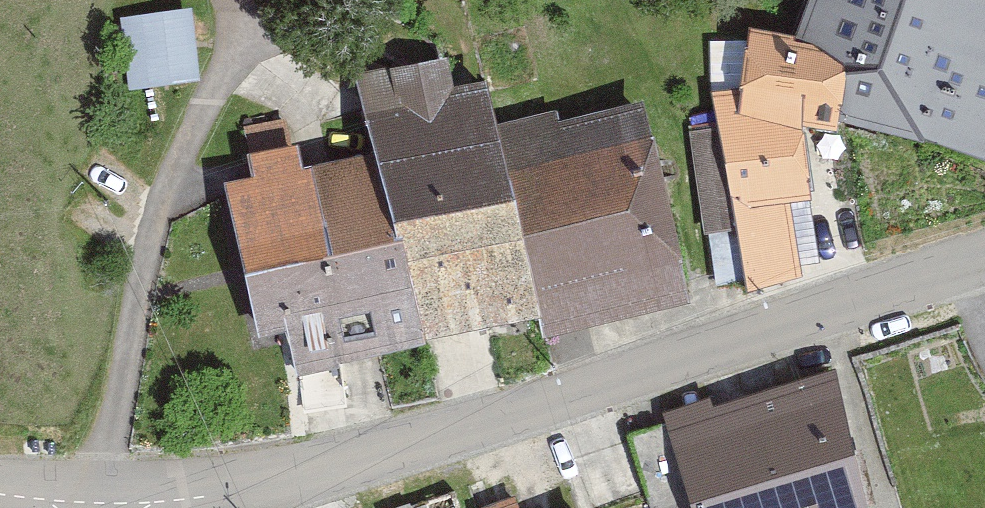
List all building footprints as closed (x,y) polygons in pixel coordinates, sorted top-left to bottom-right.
[(849,120),(984,164),(984,0),(819,0),(808,33),(853,46),(849,120)] [(123,18),(130,96),(207,89),(200,11),(123,18)] [(814,132),(849,120),(853,46),(808,33),(760,25),(758,38),(714,44),(716,98),(752,292),(807,280),(793,213),(829,206),(814,132)] [(433,347),(551,313),(510,125),(499,85),(460,95),(452,58),(364,80),(385,154),(433,347)] [(510,125),(551,313),(559,338),(700,296),(654,98),(510,125)] [(433,347),(385,154),(314,169),(309,144),(252,157),(256,181),(228,189),(268,343),(295,334),(303,375),(433,347)] [(675,420),(708,507),(878,507),(848,374),(675,420)] [(523,499),(499,507),(526,507),(523,499)]
